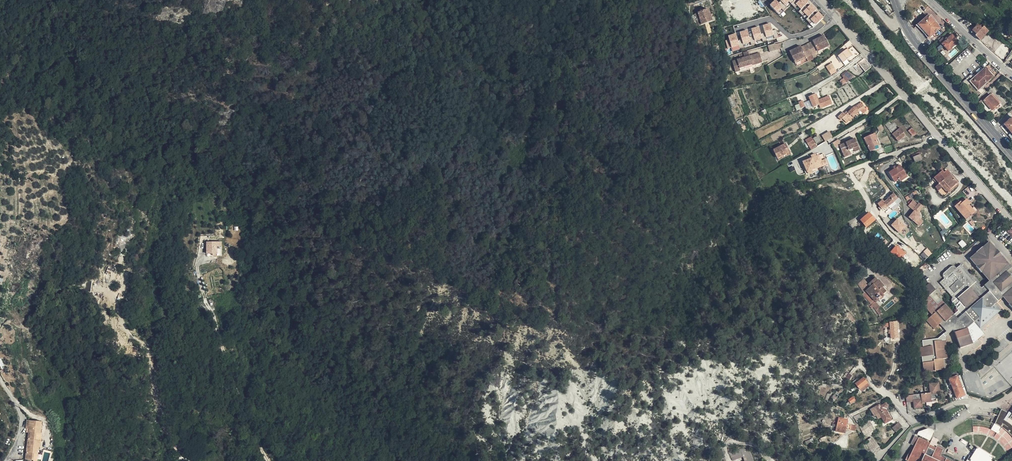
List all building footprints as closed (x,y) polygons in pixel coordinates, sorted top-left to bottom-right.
[(769,5),(779,15),(794,0),(774,0),(769,5)] [(794,4),(808,18),(806,19),(813,27),(824,17),(808,0),(798,0),(794,4)] [(708,9),(696,13),(695,13),(699,25),(706,23),(712,21),(708,9)] [(923,21),(914,28),(925,42),(940,29),(929,17),(924,22),(923,21)] [(764,24),(766,39),(774,38),(772,23),(764,24)] [(975,36),(980,41),(989,31),(986,29),(984,26),(983,27),(982,28),(978,24),(972,31),(976,35),(975,36)] [(763,25),(751,27),(754,41),(765,39),(763,25)] [(739,31),(743,45),(752,43),(749,29),(739,31)] [(728,49),(731,48),(732,51),(741,49),(736,33),(728,35),(729,39),(725,40),(728,49)] [(948,39),(946,41),(942,44),(948,51),(958,42),(952,35),(948,39)] [(813,42),(807,45),(812,55),(818,52),(817,51),(828,46),(824,36),(812,41),(813,42)] [(776,43),(763,47),(764,51),(769,50),(769,51),(781,48),(779,43),(776,43)] [(812,55),(807,45),(801,48),(801,46),(789,52),(795,63),(806,57),(806,58),(812,55)] [(739,59),(750,56),(748,51),(748,50),(738,53),(739,59)] [(843,63),(851,56),(846,50),(838,56),(843,63)] [(735,71),(740,70),(740,68),(744,67),(752,64),(752,65),(758,63),(757,59),(761,58),(759,53),(750,56),(739,59),(732,61),(735,71)] [(872,67),(864,58),(858,63),(865,72),(872,67)] [(975,77),(971,74),(966,79),(981,95),(986,90),(984,88),(983,88),(982,87),(993,77),(985,68),(975,77)] [(853,76),(848,71),(842,76),(846,82),(850,79),(850,80),(853,76)] [(992,93),(990,95),(998,105),(1000,103),(992,93)] [(826,105),(823,98),(818,101),(815,94),(809,97),(813,107),(819,105),(822,103),(823,107),(826,105)] [(990,95),(985,100),(980,104),(988,114),(995,107),(997,109),(1000,107),(998,105),(990,95)] [(828,96),(823,98),(826,105),(831,103),(828,96)] [(804,102),(807,109),(812,107),(809,100),(804,102)] [(853,117),(855,115),(858,112),(861,111),(865,108),(862,104),(860,106),(859,104),(853,107),(850,110),(848,112),(847,111),(844,114),(843,112),(838,117),(840,120),(842,119),(846,123),(849,120),(850,121),(853,118),(853,117)] [(1009,119),(1000,127),(1011,140),(1011,139),(1011,119),(1011,120),(1010,121),(1009,119)] [(888,128),(892,132),(897,128),(893,124),(888,128)] [(899,128),(893,134),(892,134),(898,141),(905,135),(903,133),(904,132),(900,127),(899,128)] [(829,140),(831,138),(832,138),(829,132),(822,136),(825,142),(829,140)] [(874,147),(877,145),(875,140),(877,139),(874,133),(864,138),(870,151),(875,149),(874,147)] [(812,139),(811,137),(805,140),(810,149),(816,146),(812,139)] [(859,149),(855,139),(839,146),(843,154),(849,152),(849,150),(852,148),(854,152),(859,149)] [(785,154),(786,156),(791,154),(786,144),(773,150),(777,158),(785,154)] [(815,157),(811,158),(806,160),(809,171),(810,170),(814,169),(818,168),(817,164),(824,161),(822,155),(815,157)] [(901,182),(908,177),(900,165),(896,168),(895,166),(893,167),(894,169),(889,173),(895,182),(899,180),(901,182)] [(947,170),(945,172),(944,172),(943,171),(944,170),(942,168),(939,171),(941,173),(934,178),(939,184),(948,194),(960,184),(951,174),(950,174),(947,170)] [(364,185),(367,178),(362,176),(359,182),(364,185)] [(944,197),(948,194),(939,184),(935,187),(944,197)] [(911,198),(915,196),(915,195),(917,193),(915,191),(906,197),(907,200),(911,198)] [(883,200),(878,204),(880,207),(878,208),(880,211),(885,207),(886,209),(888,207),(890,209),(896,204),(894,202),(898,199),(894,193),(884,201),(883,200)] [(955,206),(966,220),(975,212),(969,205),(970,203),(967,199),(962,203),(961,201),(955,206)] [(867,227),(875,220),(869,213),(861,220),(867,227)] [(891,224),(899,233),(906,226),(898,218),(891,224)] [(1006,270),(1007,272),(1011,267),(990,241),(983,247),(984,249),(990,245),(1003,260),(1002,261),(1008,268),(1006,270)] [(212,246),(211,242),(206,242),(207,254),(217,254),(216,246),(212,246)] [(891,250),(900,259),(906,253),(897,244),(891,250)] [(1003,297),(999,293),(1000,292),(1002,294),(1005,295),(1008,292),(1011,296),(1011,282),(1009,284),(1002,276),(1007,272),(1006,270),(1008,268),(1002,261),(1003,260),(990,245),(984,249),(978,255),(971,260),(976,266),(978,265),(990,279),(989,281),(981,287),(961,264),(956,268),(955,266),(954,266),(953,266),(952,266),(943,273),(943,274),(942,275),(943,276),(943,277),(944,278),(940,282),(953,298),(951,299),(951,301),(956,307),(956,308),(958,311),(954,314),(934,291),(936,289),(930,283),(923,289),(924,306),(932,315),(927,320),(934,329),(940,324),(946,332),(939,338),(922,340),(923,347),(918,347),(919,357),(922,357),(924,372),(944,370),(943,359),(948,358),(945,336),(953,330),(955,332),(960,348),(973,344),(967,328),(968,328),(963,323),(971,316),(976,320),(980,325),(998,310),(993,305),(995,304),(1003,297)] [(928,249),(919,254),(923,260),(932,254),(928,249)] [(976,266),(989,281),(990,279),(978,265),(976,266)] [(1011,282),(1011,278),(1007,272),(1002,276),(1009,284),(1011,282)] [(519,286),(523,281),(518,277),(515,282),(519,286)] [(878,298),(880,299),(883,296),(882,294),(885,291),(883,288),(884,286),(879,280),(878,281),(876,278),(868,284),(870,287),(866,291),(869,294),(867,296),(870,299),(872,297),(874,300),(875,301),(878,298)] [(858,284),(864,292),(866,291),(870,287),(868,284),(864,279),(858,284)] [(864,293),(871,303),(874,300),(872,297),(870,299),(867,296),(869,294),(866,291),(864,292),(864,293)] [(1011,303),(1011,302),(1011,296),(1008,292),(1005,295),(1002,294),(1000,292),(999,293),(1003,297),(1009,305),(1011,309),(1011,303)] [(877,309),(879,307),(880,306),(876,302),(875,301),(874,300),(871,303),(877,309)] [(1001,310),(995,304),(993,305),(998,310),(980,325),(976,320),(974,322),(980,328),(1001,310)] [(974,322),(976,320),(971,316),(963,323),(968,328),(974,322)] [(896,321),(890,321),(891,339),(898,338),(897,322),(896,322),(896,321)] [(129,338),(127,342),(136,347),(138,344),(129,338)] [(951,384),(953,388),(955,388),(960,385),(961,386),(962,385),(959,378),(960,378),(958,374),(954,375),(954,377),(952,378),(951,376),(949,376),(950,379),(948,379),(950,384),(951,384)] [(862,391),(869,385),(863,377),(855,384),(862,391)] [(923,408),(922,403),(922,400),(927,400),(931,399),(937,399),(937,394),(940,394),(939,382),(929,383),(930,393),(906,396),(907,402),(913,402),(914,409),(923,408)] [(957,398),(964,395),(961,386),(960,385),(955,388),(953,388),(957,398)] [(855,400),(853,397),(849,400),(848,401),(849,402),(846,404),(847,406),(851,403),(855,400)] [(885,423),(891,420),(886,410),(888,409),(889,409),(886,403),(884,404),(883,403),(879,405),(879,404),(871,409),(874,416),(877,415),(880,413),(884,422),(885,423)] [(995,424),(1000,427),(1004,430),(1008,433),(1011,437),(1011,413),(1008,418),(1005,417),(1008,413),(1001,409),(995,424)] [(837,425),(837,427),(836,431),(845,433),(846,429),(850,430),(851,425),(847,424),(848,420),(839,418),(837,425)] [(874,431),(869,420),(860,427),(865,437),(874,431)] [(41,422),(27,421),(26,428),(29,429),(26,459),(36,460),(38,447),(40,448),(41,441),(39,441),(41,422)] [(896,432),(901,427),(898,423),(892,428),(896,432)] [(940,456),(943,449),(937,446),(936,448),(929,445),(930,443),(927,442),(929,438),(930,438),(932,437),(934,435),(934,433),(933,432),(932,431),(932,430),(930,430),(929,430),(924,431),(921,432),(919,432),(918,433),(919,435),(921,436),(920,438),(915,436),(911,444),(915,445),(912,451),(910,450),(905,460),(907,460),(951,460),(940,456)] [(874,455),(881,449),(871,438),(867,441),(869,449),(874,455)] [(991,460),(993,456),(977,447),(968,460),(991,460)] [(751,453),(748,450),(745,449),(743,448),(740,448),(737,449),(729,452),(733,460),(744,457),(746,460),(754,460),(751,453)]
